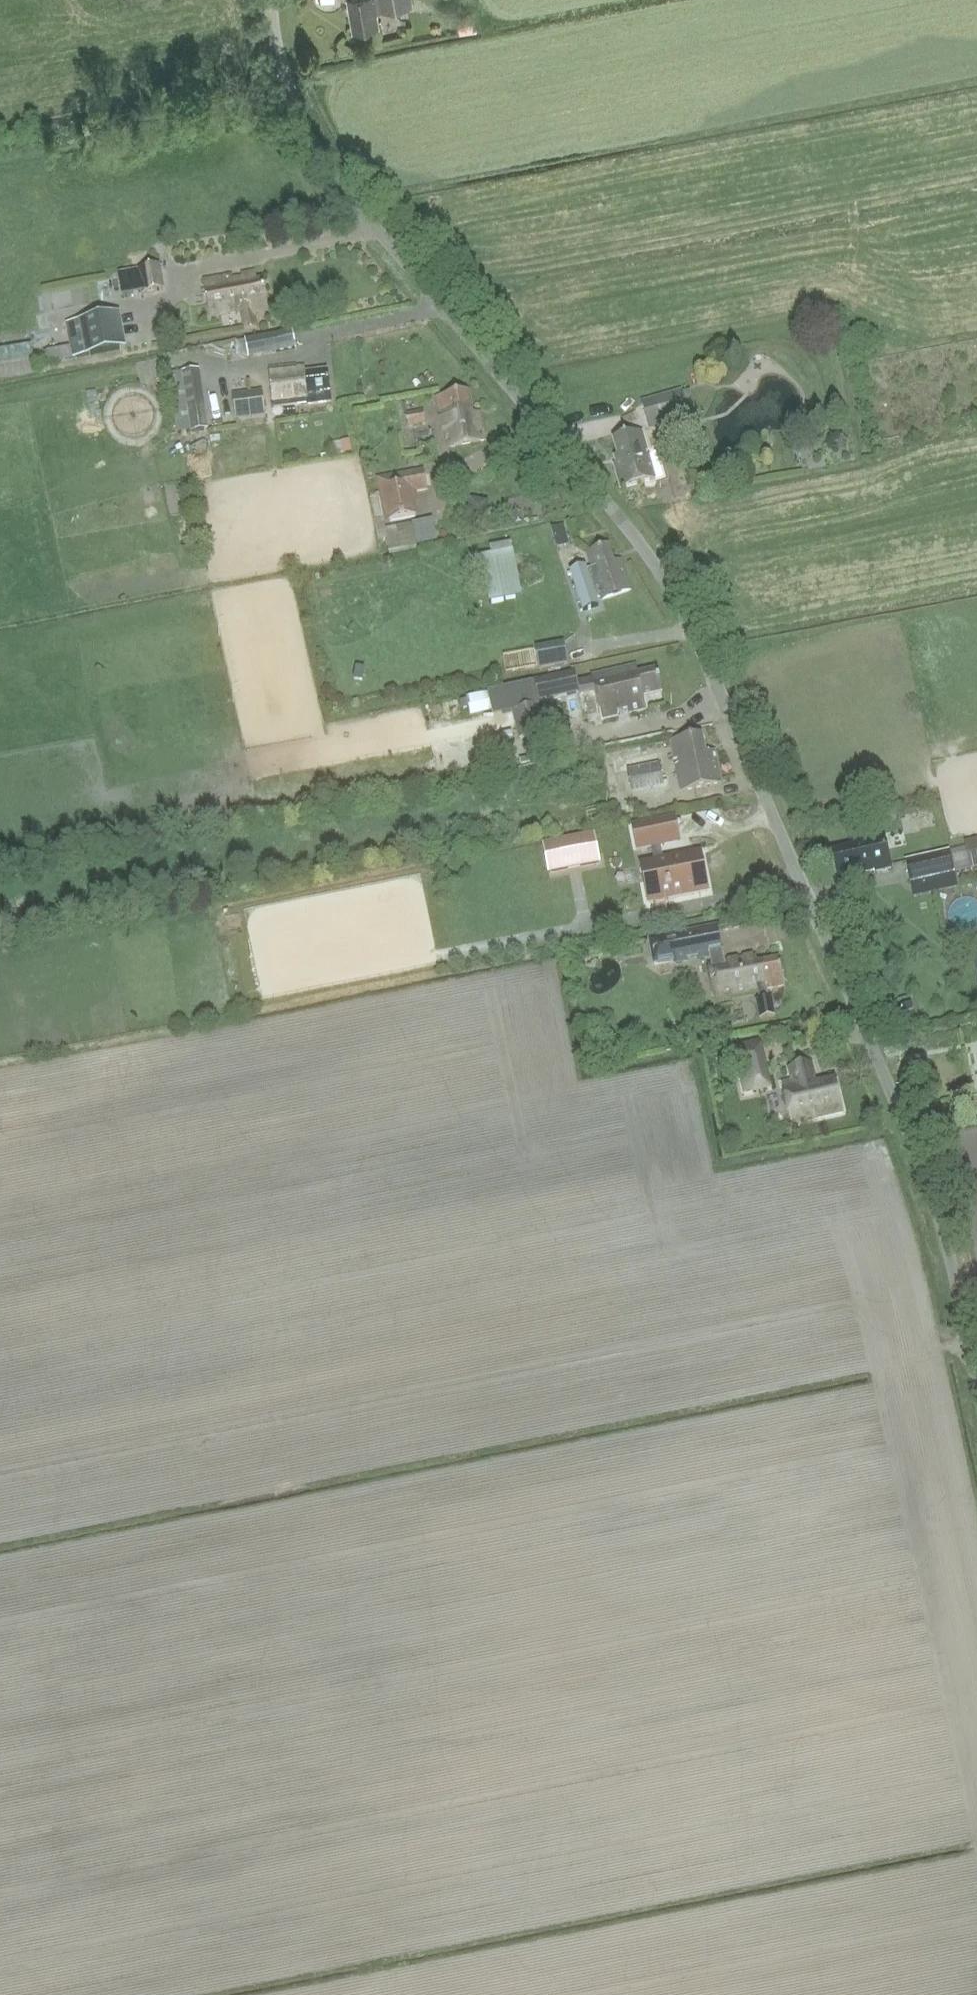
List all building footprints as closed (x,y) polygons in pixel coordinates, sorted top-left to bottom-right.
[(353,30),(379,26),(376,12),(412,6),(411,0),(348,0),(353,30)] [(141,294),(166,290),(161,265),(136,269),(136,270),(118,273),(123,297),(141,294)] [(232,278),(231,276),(205,280),(211,315),(242,310),(245,330),(257,328),(254,312),(269,309),(264,280),(258,281),(256,271),(240,274),(241,277),(232,278)] [(63,322),(70,358),(124,348),(117,312),(63,322)] [(248,338),(251,356),(299,349),(296,331),(248,338)] [(331,403),(328,372),(306,374),(305,367),(298,368),(298,366),(269,368),(273,407),(307,404),(307,405),(331,403)] [(196,369),(179,372),(168,374),(177,433),(205,428),(196,369)] [(690,420),(689,418),(698,415),(691,390),(682,393),(682,390),(643,401),(649,431),(690,420)] [(234,393),(237,421),(265,417),(262,391),(234,393)] [(447,448),(485,441),(480,413),(472,414),(468,392),(438,397),(441,415),(442,415),(443,418),(441,419),(447,448)] [(295,407),(283,408),(284,417),(296,416),(295,407)] [(423,424),(421,410),(403,413),(405,427),(423,424)] [(655,478),(649,455),(647,456),(646,452),(648,452),(643,432),(631,435),(614,440),(619,455),(616,456),(618,461),(614,462),(620,488),(655,478)] [(374,478),(376,494),(381,522),(415,516),(412,501),(415,501),(414,492),(423,490),(420,470),(374,478)] [(489,518),(489,498),(471,498),(471,517),(489,518)] [(565,518),(553,521),(559,546),(571,543),(565,518)] [(390,548),(439,542),(436,519),(387,525),(390,548)] [(514,544),(481,549),(490,602),(523,597),(514,544)] [(621,559),(613,562),(608,546),(587,553),(592,568),(580,572),(585,587),(597,583),(602,599),(631,590),(621,559)] [(539,670),(568,664),(564,641),(527,649),(531,670),(539,669),(539,670)] [(629,709),(630,713),(645,710),(642,694),(662,690),(657,669),(638,673),(636,666),(593,675),(602,719),(619,716),(618,712),(629,709)] [(580,715),(571,672),(484,690),(488,710),(509,706),(516,738),(541,733),(535,702),(560,697),(565,718),(580,715)] [(399,710),(401,727),(446,721),(443,703),(399,710)] [(681,792),(722,783),(715,750),(706,752),(702,734),(670,741),(681,792)] [(630,792),(661,786),(656,763),(625,769),(630,792)] [(637,850),(661,845),(656,823),(633,827),(637,850)] [(592,835),(541,845),(547,876),(598,865),(592,835)] [(865,873),(891,868),(884,836),(851,843),(852,850),(834,854),(839,877),(865,871),(865,873)] [(976,868),(976,839),(962,843),(968,870),(976,868)] [(911,885),(955,875),(948,850),(906,860),(911,885)] [(708,891),(700,853),(641,865),(648,903),(708,891)] [(725,961),(718,926),(671,936),(671,938),(628,946),(631,963),(655,958),(657,964),(675,960),(676,964),(711,957),(712,963),(708,964),(715,999),(758,992),(759,999),(756,1000),(759,1016),(774,1014),(771,997),(768,997),(767,989),(785,986),(780,959),(757,963),(756,955),(725,961)] [(733,1046),(745,1097),(772,1091),(760,1040),(733,1046)] [(791,1124),(842,1112),(834,1079),(815,1083),(810,1063),(788,1068),(791,1081),(781,1083),(791,1124)]
